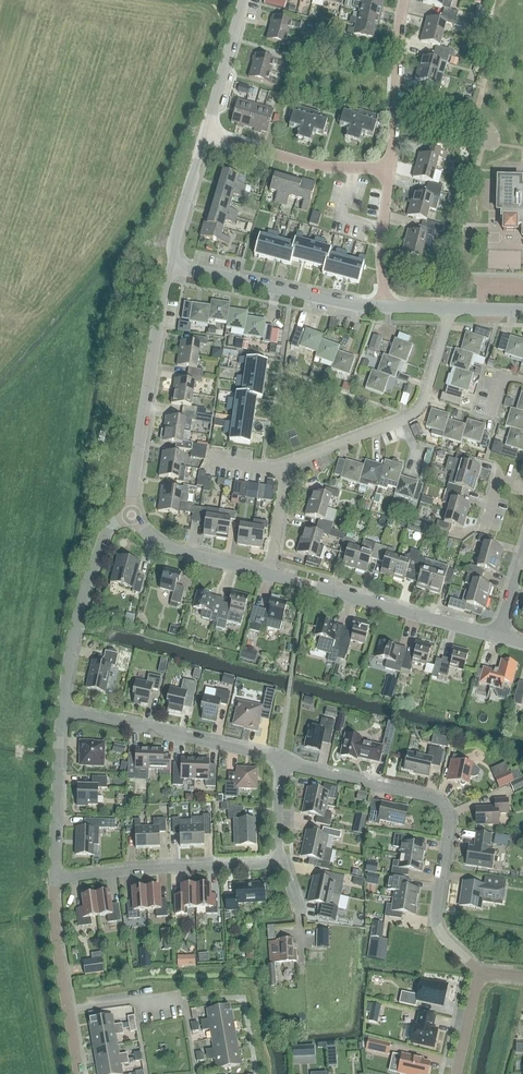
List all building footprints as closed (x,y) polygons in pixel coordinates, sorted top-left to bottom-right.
[(279,0),(278,0),(276,7),(284,9),(286,2),(279,0)] [(452,0),(423,0),(422,2),(444,8),(442,14),(463,20),(456,18),(458,11),(450,9),(452,0)] [(359,9),(358,14),(381,19),(383,8),(360,3),(354,1),(352,7),(359,9)] [(378,30),(381,19),(358,14),(357,19),(350,17),(349,23),(356,25),(378,30)] [(461,27),(463,20),(442,14),(440,21),(427,17),(424,29),(442,34),(446,22),(461,27)] [(274,16),(270,28),(289,33),(291,27),(300,29),(301,24),(274,16)] [(335,26),(336,19),(328,17),(326,24),(335,26)] [(376,40),(378,30),(356,25),(355,29),(348,28),(347,33),(354,34),(353,35),(376,40)] [(287,40),(289,33),(270,28),(267,39),(294,47),(296,43),(287,40)] [(439,46),(442,34),(424,29),(420,41),(436,45),(434,52),(448,56),(450,49),(439,46)] [(315,41),(305,38),(303,46),(313,49),(315,41)] [(485,50),(476,48),(474,54),(483,57),(485,50)] [(421,56),(418,68),(443,74),(448,56),(434,52),(432,59),(421,56)] [(255,55),(252,66),(271,72),(272,65),(281,68),(283,63),(255,55)] [(458,59),(451,57),(449,64),(456,66),(458,59)] [(269,78),(271,72),(252,66),(249,78),(276,86),(278,81),(269,78)] [(437,99),(443,74),(418,68),(415,80),(424,82),(420,95),(437,99)] [(250,87),(239,84),(237,91),(248,94),(250,87)] [(236,126),(239,127),(247,102),(238,100),(231,122),(236,124),(236,126)] [(244,126),(249,127),(256,105),(247,102),(239,127),(243,128),(244,126)] [(253,131),(257,132),(264,107),(256,105),(249,127),(254,129),(253,131)] [(323,137),(328,120),(318,117),(320,113),(296,105),(294,111),(289,126),(299,130),(296,138),(312,143),(314,134),(323,137)] [(264,107),(257,132),(261,133),(262,131),(267,132),(273,110),(264,107)] [(363,134),(372,137),(377,122),(376,121),(378,116),(354,109),(353,113),(343,111),(339,126),(347,129),(345,138),(360,143),(363,134)] [(419,153),(416,165),(435,170),(438,158),(444,160),(446,153),(430,149),(428,155),(419,153)] [(431,183),(435,170),(416,165),(413,178),(428,182),(426,188),(441,192),(442,186),(431,183)] [(223,171),(219,184),(243,192),(245,186),(243,185),(236,183),(239,176),(223,171)] [(274,202),(281,204),(288,179),(275,175),(270,191),(277,193),(274,202)] [(498,178),(497,211),(500,211),(500,219),(503,219),(503,231),(516,231),(516,227),(519,227),(522,227),(522,238),(522,179),(498,178)] [(289,197),(296,199),(301,183),(288,179),(281,204),(286,206),(289,197)] [(302,179),(301,183),(296,199),(303,201),(301,210),(307,212),(315,183),(302,179)] [(242,198),(243,192),(219,184),(215,198),(231,202),(233,195),(242,198)] [(413,192),(410,204),(429,209),(436,211),(439,199),(441,192),(426,188),(425,194),(413,192)] [(229,210),(231,202),(215,198),(211,211),(236,218),(237,212),(229,210)] [(422,220),(421,227),(439,232),(442,232),(444,225),(437,224),(425,221),(429,209),(410,204),(407,216),(422,220)] [(234,224),(236,218),(211,211),(207,224),(223,229),(225,221),(234,224)] [(313,212),(313,211),(309,224),(317,226),(321,214),(313,212)] [(221,236),(223,229),(207,224),(207,225),(204,224),(200,237),(228,245),(230,238),(221,236)] [(438,238),(439,232),(421,227),(419,233),(408,230),(405,242),(424,247),(427,235),(434,237),(438,238)] [(267,258),(274,232),(269,231),(267,238),(260,236),(255,255),(267,258)] [(279,234),(274,232),(267,258),(279,261),(283,243),(277,241),(279,234)] [(303,235),(298,233),(297,238),(290,264),(292,259),(303,262),(308,244),(301,242),(303,235)] [(290,264),(297,238),(292,237),(290,244),(283,243),(279,261),(290,264)] [(314,245),(308,244),(303,262),(314,265),(321,239),(316,238),(314,245)] [(321,239),(314,265),(324,268),(328,255),(330,255),(331,250),(324,248),(326,241),(321,239)] [(424,247),(405,242),(401,254),(411,257),(409,263),(425,267),(427,261),(420,259),(424,247)] [(335,257),(330,255),(328,255),(324,268),(323,273),(335,276),(342,250),(337,249),(335,257)] [(342,250),(335,276),(346,279),(351,261),(345,259),(347,252),(342,250)] [(358,263),(351,261),(346,279),(359,282),(365,256),(359,255),(358,263)] [(208,320),(209,320),(227,322),(229,309),(230,304),(211,301),(210,306),(211,306),(208,320)] [(208,325),(209,320),(208,320),(211,306),(210,306),(192,303),(192,304),(184,303),(181,320),(189,321),(189,322),(208,325)] [(226,328),(244,331),(245,331),(247,317),(248,312),(229,309),(227,322),(226,328)] [(266,320),(247,317),(245,331),(244,331),(244,336),(262,339),(262,342),(270,343),(273,326),(265,325),(266,320)] [(216,328),(209,327),(208,334),(215,335),(216,328)] [(299,346),(317,353),(321,340),(322,340),(323,335),(306,328),(305,330),(297,327),(290,346),(298,349),(299,346)] [(465,332),(460,350),(474,354),(473,355),(479,356),(484,339),(488,340),(490,332),(475,328),(473,335),(465,332)] [(382,338),(373,334),(368,347),(378,350),(382,338)] [(510,336),(510,337),(502,334),(498,349),(505,351),(505,354),(522,360),(522,359),(522,340),(510,336)] [(181,341),(179,354),(198,356),(200,344),(206,345),(208,338),(193,336),(192,343),(181,341)] [(394,339),(388,357),(401,361),(401,362),(406,363),(413,345),(394,339)] [(339,346),(322,340),(321,340),(317,353),(315,358),(333,364),(337,351),(338,351),(339,346)] [(468,372),(473,355),(474,354),(460,350),(455,348),(449,367),(455,369),(455,368),(468,373),(468,372)] [(355,358),(338,351),(337,351),(333,364),(331,369),(349,376),(355,358)] [(196,369),(198,356),(179,354),(177,366),(189,367),(187,374),(202,376),(203,370),(196,369)] [(383,355),(377,372),(377,373),(390,377),(395,379),(401,362),(401,361),(388,357),(383,355)] [(247,365),(246,371),(264,374),(266,362),(240,358),(239,363),(247,365)] [(298,360),(291,358),(288,366),(295,368),(298,360)] [(455,368),(455,369),(449,387),(446,386),(444,394),(461,399),(464,391),(468,392),(473,374),(468,372),(468,373),(455,368)] [(312,370),(309,377),(316,379),(318,372),(312,370)] [(383,395),(390,377),(377,373),(377,372),(371,370),(365,388),(383,395)] [(262,386),(264,374),(246,371),(245,378),(237,377),(237,382),(262,386)] [(399,379),(410,381),(411,375),(401,372),(399,379)] [(175,379),(173,392),(192,395),(194,382),(201,383),(202,376),(187,374),(186,381),(175,379)] [(243,388),(242,394),(242,395),(256,397),(260,398),(262,386),(237,382),(236,387),(243,388)] [(350,385),(344,383),(342,390),(348,392),(350,385)] [(412,389),(405,387),(402,393),(409,396),(412,389)] [(183,406),(182,412),(196,414),(198,408),(191,407),(192,395),(173,392),(171,404),(183,406)] [(228,399),(228,404),(254,408),(256,397),(242,395),(242,394),(237,393),(236,400),(228,399)] [(512,400),(506,398),(503,406),(510,408),(512,400)] [(235,410),(234,417),(252,420),(254,408),(228,404),(227,409),(235,410)] [(522,432),(522,431),(522,413),(515,410),(510,408),(504,427),(509,428),(510,428),(522,432)] [(431,435),(442,438),(443,433),(444,433),(448,419),(448,420),(449,414),(431,409),(425,427),(432,429),(431,435)] [(195,421),(196,414),(182,412),(181,419),(166,417),(164,429),(190,432),(191,421),(195,421)] [(225,422),(225,427),(250,431),(252,420),(234,417),(233,424),(225,422)] [(466,425),(448,420),(448,419),(444,433),(443,433),(442,438),(461,443),(462,438),(466,425)] [(467,420),(466,425),(462,438),(480,443),(486,425),(467,420)] [(423,434),(418,424),(410,427),(414,438),(423,434)] [(248,444),(250,431),(225,427),(224,432),(231,434),(230,441),(248,444)] [(509,428),(504,446),(522,452),(522,449),(522,432),(510,428),(509,428)] [(190,433),(190,432),(164,429),(164,431),(162,430),(160,440),(163,440),(162,441),(176,443),(175,448),(191,451),(206,453),(207,446),(206,445),(182,442),(183,432),(190,433)] [(494,441),(491,452),(499,454),(502,444),(494,441)] [(191,451),(190,457),(205,459),(206,453),(191,451)] [(163,452),(161,464),(186,468),(186,467),(180,466),(182,455),(163,452)] [(462,461),(458,473),(477,479),(481,467),(469,463),(471,457),(457,452),(455,459),(462,461)] [(364,466),(346,460),(346,462),(339,460),(335,474),(341,476),(341,478),(359,484),(364,466)] [(385,460),(383,466),(384,466),(380,479),(378,484),(378,486),(386,488),(387,485),(396,488),(397,484),(398,484),(400,476),(403,466),(397,464),(398,461),(394,460),(392,461),(391,462),(385,460)] [(378,484),(380,479),(384,466),(383,466),(366,461),(364,466),(359,484),(368,486),(369,481),(378,484)] [(184,483),(186,468),(161,464),(159,476),(177,479),(176,482),(184,483)] [(436,466),(431,465),(427,477),(432,478),(436,466)] [(197,485),(203,486),(205,476),(206,472),(199,471),(197,485)] [(473,491),(477,479),(458,473),(451,472),(446,489),(461,494),(462,488),(473,491)] [(205,476),(203,486),(203,491),(209,492),(212,478),(205,476)] [(418,482),(400,476),(398,484),(397,484),(396,488),(394,495),(413,500),(418,482)] [(233,496),(239,497),(241,482),(235,481),(233,496)] [(248,483),(241,482),(239,497),(246,498),(248,483)] [(266,486),(259,485),(256,499),(264,500),(266,486)] [(273,500),(275,488),(267,486),(266,499),(273,500)] [(162,487),(160,499),(184,502),(185,495),(188,495),(189,489),(180,488),(179,490),(162,487)] [(313,491),(309,503),(327,508),(331,496),(338,498),(340,492),(326,488),(324,494),(313,491)] [(449,504),(447,510),(466,516),(470,504),(459,500),(461,494),(446,489),(442,502),(449,504)] [(381,495),(375,493),(373,500),(379,502),(381,495)] [(370,499),(364,497),(361,508),(367,510),(370,499)] [(201,508),(193,507),(194,505),(183,503),(184,502),(160,499),(158,511),(177,514),(178,511),(193,513),(191,522),(198,523),(201,508)] [(324,520),(327,508),(309,503),(306,515),(319,519),(318,525),(331,529),(333,523),(324,520)] [(207,509),(201,508),(198,523),(205,523),(203,535),(215,537),(219,510),(207,508),(207,509)] [(228,539),(230,520),(235,521),(236,513),(219,510),(215,537),(228,539)] [(462,528),(466,516),(447,510),(444,522),(437,520),(435,526),(438,527),(437,533),(447,537),(449,531),(450,531),(452,524),(462,528)] [(237,544),(250,546),(254,520),(253,520),(252,527),(240,525),(237,544)] [(268,522),(254,520),(250,546),(261,548),(264,529),(266,529),(268,522)] [(304,528),(301,541),(319,546),(322,534),(329,536),(331,529),(318,525),(316,532),(304,528)] [(483,543),(480,555),(499,560),(503,548),(491,545),(493,539),(479,534),(477,541),(483,543)] [(342,565),(354,568),(360,550),(353,548),(355,543),(354,541),(350,540),(344,538),(339,552),(345,554),(342,565)] [(315,568),(316,565),(320,566),(326,548),(319,546),(301,541),(297,552),(308,556),(306,562),(305,565),(315,568)] [(377,560),(381,546),(373,543),(369,542),(366,552),(360,550),(354,568),(366,572),(371,558),(377,560)] [(388,548),(381,546),(377,560),(383,562),(380,573),(392,577),(397,558),(392,557),(394,550),(388,548)] [(407,570),(414,571),(415,566),(419,552),(411,550),(410,555),(412,555),(410,562),(397,558),(392,577),(404,580),(407,570)] [(416,586),(428,590),(436,563),(418,557),(420,552),(419,552),(415,566),(414,571),(420,573),(416,586)] [(495,572),(499,560),(480,555),(476,566),(470,564),(469,566),(467,565),(465,570),(482,575),(484,569),(495,572)] [(140,562),(117,556),(110,582),(133,588),(132,591),(140,594),(144,579),(136,577),(140,562)] [(453,570),(448,569),(449,566),(436,563),(428,590),(440,594),(443,583),(449,585),(453,570)] [(173,592),(171,601),(169,606),(176,608),(178,603),(180,604),(184,591),(175,588),(176,583),(178,583),(181,573),(165,569),(160,588),(173,592)] [(471,585),(469,591),(487,597),(491,585),(480,582),(482,575),(465,570),(465,571),(468,571),(466,578),(464,583),(471,585)] [(450,598),(447,607),(464,611),(464,610),(471,612),(473,605),(484,609),(487,597),(469,591),(465,590),(461,602),(450,598)] [(201,618),(217,623),(218,619),(222,602),(223,602),(224,598),(214,596),(213,598),(207,596),(207,594),(197,591),(193,607),(201,610),(200,615),(201,618)] [(222,605),(223,602),(222,602),(218,619),(217,623),(216,628),(225,630),(227,622),(240,625),(248,596),(232,592),(229,602),(232,602),(230,608),(222,605)] [(272,595),(271,597),(268,608),(270,608),(269,613),(252,609),(248,623),(251,624),(249,630),(259,632),(261,626),(279,631),(282,621),(287,602),(279,600),(280,597),(272,595)] [(335,663),(336,658),(339,647),(344,630),(345,626),(335,624),(335,626),(328,624),(329,622),(319,619),(314,635),(320,637),(316,651),(329,655),(327,661),(335,663)] [(347,655),(348,649),(351,640),(364,644),(370,624),(353,620),(351,630),(353,631),(351,636),(343,633),(344,630),(339,647),(336,658),(344,660),(346,655),(347,655)] [(400,673),(401,669),(405,652),(406,648),(397,646),(396,648),(390,646),(390,644),(380,641),(376,657),(386,660),(384,668),(400,673)] [(405,655),(405,652),(401,669),(410,671),(412,662),(426,665),(431,646),(415,641),(412,652),(414,652),(413,657),(405,655)] [(450,663),(441,661),(436,659),(432,673),(438,674),(447,677),(450,667),(463,671),(468,652),(452,647),(449,657),(452,658),(450,663)] [(252,651),(243,648),(240,658),(250,661),(252,651)] [(92,661),(86,688),(105,692),(111,666),(115,667),(118,654),(105,651),(102,664),(92,661)] [(168,672),(169,659),(162,658),(161,671),(168,672)] [(517,665),(501,661),(498,672),(483,668),(479,684),(501,690),(500,693),(498,692),(497,696),(498,699),(504,700),(507,699),(509,691),(508,688),(504,687),(503,685),(504,682),(511,685),(517,665)] [(339,684),(339,681),(347,684),(349,678),(334,673),(331,681),(339,684)] [(133,704),(147,707),(151,689),(159,691),(162,677),(148,674),(146,682),(136,680),(132,695),(135,695),(133,704)] [(226,675),(224,682),(235,684),(237,676),(226,675)] [(167,711),(182,715),(186,697),(193,698),(196,683),(183,680),(180,690),(170,688),(166,702),(169,703),(167,711)] [(518,681),(512,703),(520,705),(522,696),(522,683),(518,681)] [(201,719),(216,722),(220,704),(227,706),(230,692),(216,689),(214,698),(204,695),(200,710),(203,710),(201,719)] [(263,707),(261,707),(259,714),(269,717),(274,693),(267,691),(263,707)] [(257,731),(260,718),(258,718),(261,707),(238,702),(233,725),(244,727),(244,728),(257,731)] [(336,711),(326,709),(324,716),(335,719),(336,711)] [(304,748),(320,751),(324,734),(331,736),(334,721),(321,718),(319,729),(308,726),(304,748)] [(383,738),(392,740),(393,733),(385,731),(383,738)] [(357,757),(379,762),(382,746),(360,741),(361,738),(345,735),(340,756),(356,759),(357,757)] [(449,738),(438,736),(436,745),(447,747),(449,738)] [(103,767),(104,743),(93,742),(93,741),(79,741),(79,754),(80,754),(80,765),(103,767)] [(125,746),(114,744),(112,752),(123,755),(125,746)] [(440,765),(443,750),(430,747),(427,757),(407,753),(403,770),(418,773),(418,775),(428,777),(431,763),(440,765)] [(139,769),(149,769),(149,749),(136,748),(136,754),(128,754),(127,775),(137,776),(139,769)] [(149,749),(149,769),(159,770),(160,776),(170,777),(170,755),(163,755),(163,749),(149,749)] [(447,780),(459,783),(459,785),(460,786),(463,786),(465,786),(465,784),(467,785),(469,776),(471,777),(473,777),(474,777),(475,777),(478,775),(479,770),(479,769),(477,767),(476,766),(475,766),(471,765),(464,763),(465,758),(453,755),(447,780)] [(194,779),(195,759),(181,758),(181,764),(173,763),(172,785),(182,786),(184,779),(194,779)] [(195,759),(194,779),(204,780),(205,786),(215,787),(216,765),(208,765),(208,759),(195,759)] [(237,769),(237,773),(228,773),(228,784),(237,784),(236,787),(242,788),(241,789),(250,789),(250,788),(255,788),(256,770),(237,769)] [(509,770),(493,777),(498,788),(514,781),(513,781),(521,777),(518,769),(510,772),(509,770)] [(91,785),(78,785),(77,806),(87,807),(87,805),(97,805),(97,788),(107,788),(107,777),(92,777),(91,785)] [(522,787),(522,777),(514,781),(509,783),(513,792),(522,787)] [(305,800),(326,805),(327,798),(335,800),(338,787),(324,784),(322,791),(308,788),(305,800)] [(367,793),(358,791),(356,800),(365,802),(367,793)] [(498,816),(500,813),(508,813),(508,799),(494,800),(494,807),(475,808),(476,825),(498,824),(498,816)] [(324,812),(326,805),(305,800),(302,813),(317,816),(315,823),(329,826),(332,814),(324,812)] [(243,807),(227,807),(227,802),(220,803),(220,810),(227,810),(228,819),(235,819),(235,813),(243,813),(243,807)] [(371,808),(368,823),(379,825),(380,820),(403,825),(407,807),(397,805),(397,806),(382,802),(380,810),(371,808)] [(202,817),(191,817),(192,846),(204,846),(203,835),(210,834),(210,814),(202,815),(202,817)] [(179,820),(179,818),(172,818),(173,832),(179,832),(180,847),(192,846),(191,817),(190,817),(190,820),(179,820)] [(147,827),(147,848),(159,847),(159,832),(165,832),(165,818),(153,819),(153,827),(147,827)] [(92,828),(76,828),(75,855),(93,855),(93,845),(98,846),(99,829),(115,829),(115,820),(92,819),(92,828)] [(135,848),(147,848),(147,827),(140,827),(140,819),(134,819),(135,848)] [(239,834),(235,835),(235,845),(255,844),(254,820),(239,820),(239,834)] [(364,823),(355,821),(353,832),(362,834),(364,823)] [(304,844),(325,849),(328,836),(340,839),(341,832),(323,828),(321,835),(306,831),(304,844)] [(488,850),(491,835),(477,833),(474,848),(468,847),(466,864),(491,868),(494,851),(488,850)] [(401,848),(400,855),(422,858),(423,852),(425,852),(426,846),(413,844),(414,837),(394,834),(392,847),(401,848)] [(509,836),(495,834),(494,841),(508,843),(509,836)] [(333,850),(325,849),(304,844),(301,857),(316,860),(314,867),(328,870),(333,850)] [(422,858),(400,855),(399,862),(393,861),(391,874),(407,876),(408,870),(422,872),(423,865),(421,865),(422,858)] [(367,861),(365,871),(376,873),(377,863),(367,861)] [(311,889),(340,896),(344,877),(330,873),(328,880),(313,877),(311,889)] [(375,883),(376,874),(367,873),(365,882),(375,883)] [(411,881),(407,880),(388,877),(386,890),(395,891),(393,898),(415,902),(416,895),(418,896),(419,889),(410,887),(411,881)] [(503,901),(506,880),(485,877),(483,885),(463,882),(459,905),(480,909),(482,897),(503,901)] [(237,904),(264,902),(264,889),(265,889),(265,887),(264,887),(263,883),(235,885),(236,895),(225,896),(226,911),(237,910),(237,904)] [(195,886),(196,908),(205,908),(205,914),(217,914),(217,895),(210,895),(210,885),(195,886)] [(187,908),(196,908),(195,886),(181,886),(181,896),(175,896),(175,915),(187,915),(187,908)] [(159,887),(145,888),(147,910),(156,910),(156,917),(167,916),(166,902),(160,902),(159,887)] [(147,910),(145,888),(132,889),(133,904),(127,904),(128,919),(139,918),(139,911),(147,910)] [(340,896),(311,889),(308,902),(323,905),(321,912),(335,915),(340,896)] [(109,892),(95,894),(99,916),(107,915),(108,923),(120,921),(118,906),(111,907),(109,892)] [(90,917),(99,916),(95,894),(82,896),(84,908),(75,909),(78,927),(91,925),(90,917)] [(414,908),(415,902),(393,898),(392,905),(386,904),(384,917),(401,919),(402,913),(415,915),(416,908),(414,908)] [(372,922),(370,937),(384,939),(386,924),(372,922)] [(171,928),(160,929),(161,941),(172,941),(171,928)] [(328,929),(316,929),(316,947),(328,947),(328,929)] [(270,962),(296,961),(296,952),(293,952),(293,939),(280,940),(269,941),(270,962)] [(179,955),(179,966),(197,966),(197,954),(179,955)] [(101,959),(83,961),(85,975),(103,973),(101,959)] [(274,964),(267,965),(268,987),(276,986),(274,964)] [(442,1006),(447,984),(437,982),(436,985),(421,981),(418,996),(401,992),(399,1003),(415,1007),(417,1000),(442,1006)] [(372,1004),(370,1004),(368,1013),(370,1013),(369,1015),(378,1017),(381,1006),(372,1004)] [(201,1026),(232,1020),(230,1005),(209,1009),(207,1009),(209,1019),(201,1021),(201,1026)] [(433,1047),(437,1031),(431,1029),(434,1017),(420,1014),(417,1026),(415,1026),(411,1042),(433,1047)] [(92,1034),(123,1029),(122,1024),(113,1025),(112,1015),(90,1019),(92,1034)] [(127,1019),(129,1028),(135,1027),(134,1018),(127,1019)] [(211,1029),(213,1039),(235,1035),(232,1020),(201,1026),(202,1031),(211,1029)] [(124,1034),(123,1029),(92,1034),(95,1049),(117,1045),(115,1036),(124,1034)] [(206,1050),(207,1055),(238,1050),(235,1035),(213,1039),(214,1049),(206,1050)] [(389,1044),(368,1039),(365,1049),(387,1055),(389,1044)] [(95,1049),(98,1064),(128,1058),(127,1054),(119,1055),(117,1045),(95,1049)] [(328,1057),(335,1057),(335,1047),(327,1048),(328,1057)] [(238,1050),(207,1055),(208,1060),(216,1059),(218,1069),(240,1065),(238,1050)] [(411,1073),(427,1073),(430,1063),(422,1061),(423,1059),(402,1054),(397,1073),(401,1073),(411,1073)] [(98,1064),(100,1073),(123,1073),(121,1065),(129,1063),(128,1058),(98,1064)]
